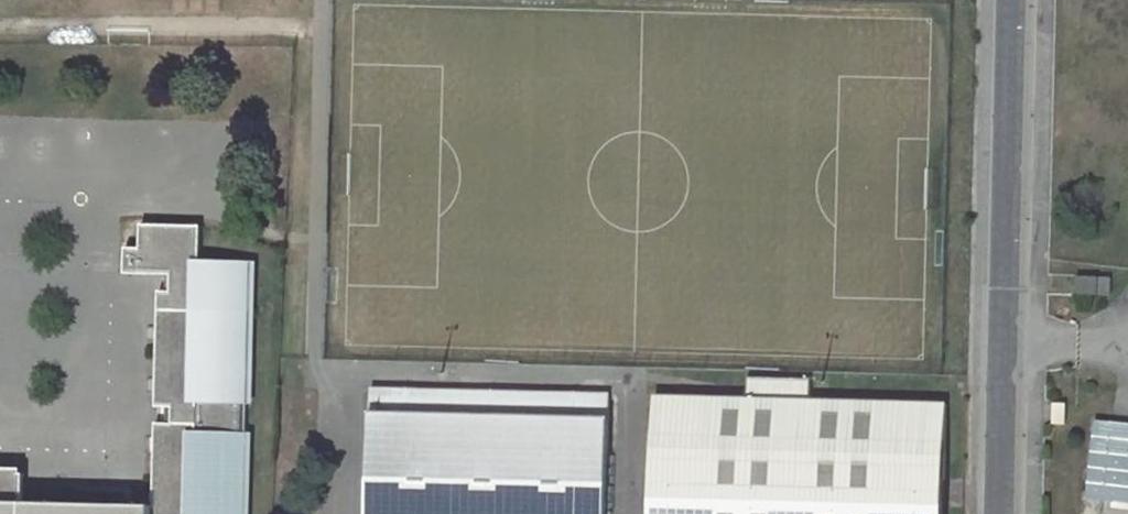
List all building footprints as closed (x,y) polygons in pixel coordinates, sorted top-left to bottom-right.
[(251,269),(199,268),(200,226),(140,225),(139,249),(124,248),(124,274),(172,275),(171,292),(158,292),(158,328),(162,328),(160,393),(156,393),(155,407),(172,408),(171,424),(155,424),(154,438),(159,438),(157,504),(153,503),(153,507),(23,503),(0,502),(0,513),(244,513),(251,269)] [(1110,277),(1076,276),(1076,294),(1110,294),(1110,277)] [(812,400),(812,380),(748,377),(747,399),(656,397),(653,513),(945,513),(947,404),(812,400)] [(610,396),(372,389),(369,513),(608,513),(610,396)] [(1113,409),(1111,422),(1098,421),(1086,513),(1127,513),(1127,411),(1113,409)] [(0,473),(0,502),(23,503),(24,474),(0,473)]
